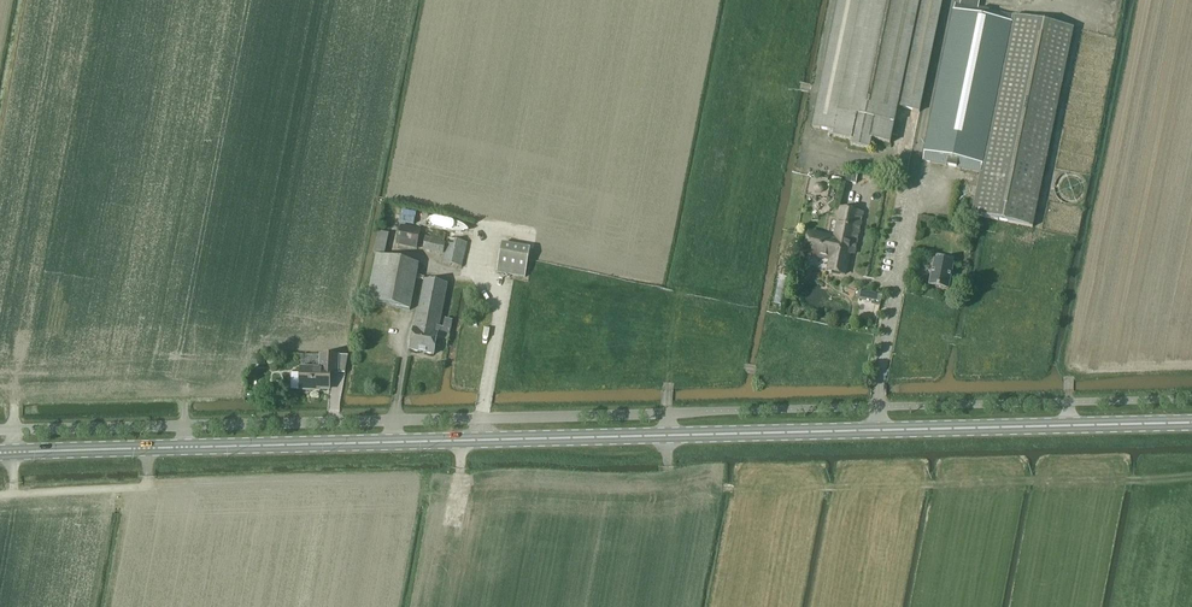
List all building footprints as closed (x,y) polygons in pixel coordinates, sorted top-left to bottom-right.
[(920,113),(944,0),(840,0),(812,127),(834,132),(833,137),(851,141),(850,146),(870,150),(872,140),(890,144),(898,108),(920,113)] [(981,173),(1014,16),(979,9),(981,0),(961,0),(961,5),(956,4),(923,161),(981,173)] [(972,215),(1033,227),(1075,29),(1014,16),(981,173),(972,215)] [(849,253),(854,254),(862,214),(840,210),(837,223),(834,238),(829,237),(809,233),(804,255),(828,260),(826,271),(845,275),(849,253)] [(418,248),(421,230),(401,226),(398,244),(418,248)] [(428,229),(424,250),(444,254),(446,243),(444,243),(446,233),(428,229)] [(390,233),(379,231),(374,253),(385,255),(390,233)] [(447,238),(446,243),(444,254),(443,262),(463,266),(468,242),(447,238)] [(497,272),(525,277),(531,248),(503,242),(497,272)] [(936,256),(930,285),(948,289),(955,259),(936,256)] [(377,257),(368,302),(411,310),(419,265),(377,257)] [(411,350),(435,355),(437,345),(438,338),(445,339),(444,346),(448,347),(453,320),(445,318),(444,327),(441,327),(449,284),(425,280),(416,328),(415,328),(411,350)] [(319,369),(300,368),(300,373),(292,373),(292,389),(303,390),(303,391),(311,391),(311,390),(313,390),(314,389),(329,389),(330,374),(339,374),(339,373),(346,374),(349,356),(340,356),(340,355),(320,354),(320,355),(301,355),(300,359),(301,359),(301,363),(310,363),(315,361),(319,361),(319,369)] [(252,364),(260,365),(260,355),(252,355),(252,364)]
